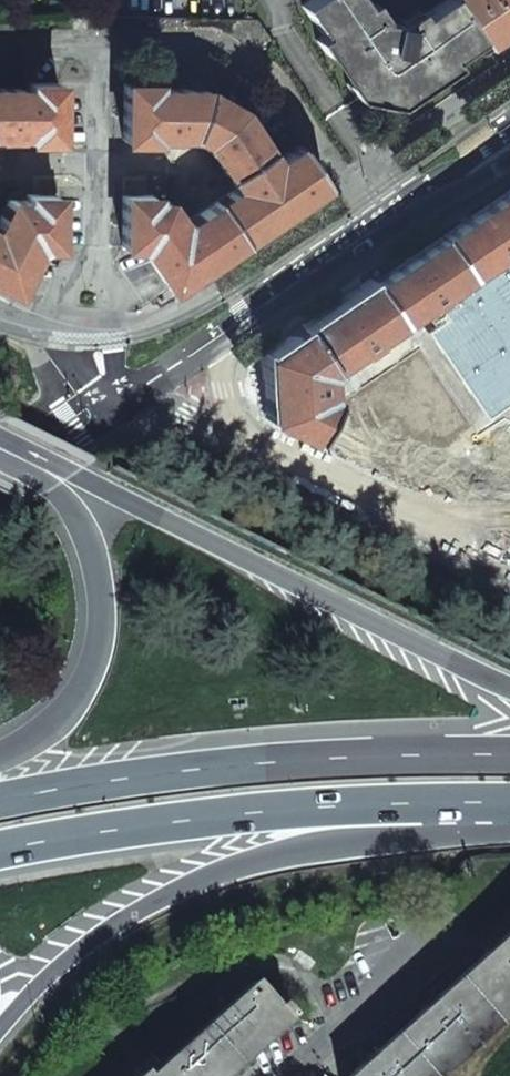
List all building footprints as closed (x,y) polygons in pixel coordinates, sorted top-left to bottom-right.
[(375,20),(365,6),(361,0),(311,0),(301,6),(351,79),(367,82),(370,67),(378,62),(390,64),(395,72),(392,86),(407,89),(480,40),(452,0),(443,0),(406,26),(375,20)] [(484,46),(509,28),(509,0),(452,0),(480,40),(484,46)] [(392,86),(395,72),(390,64),(378,62),(370,67),(367,82),(365,93),(390,98),(392,86)] [(28,135),(26,141),(56,140),(57,83),(27,83),(27,88),(0,88),(0,135),(28,135)] [(139,248),(169,290),(208,263),(323,183),(298,145),(274,162),(239,110),(203,89),(153,89),(153,83),(123,84),(122,141),(152,141),(151,136),(189,136),(203,142),(236,188),(181,225),(165,201),(151,201),(151,196),(122,195),(121,248),(139,248)] [(272,421),(317,443),(338,402),(325,395),(323,374),(418,308),(509,245),(509,189),(267,357),(272,421)] [(13,293),(36,247),(55,247),(55,195),(26,195),(25,201),(8,200),(0,216),(0,287),(13,293)] [(418,308),(492,421),(509,408),(509,245),(418,308)] [(509,1012),(509,932),(351,1075),(439,1075),(509,1012)] [(285,1023),(251,985),(150,1075),(227,1075),(285,1023)]
